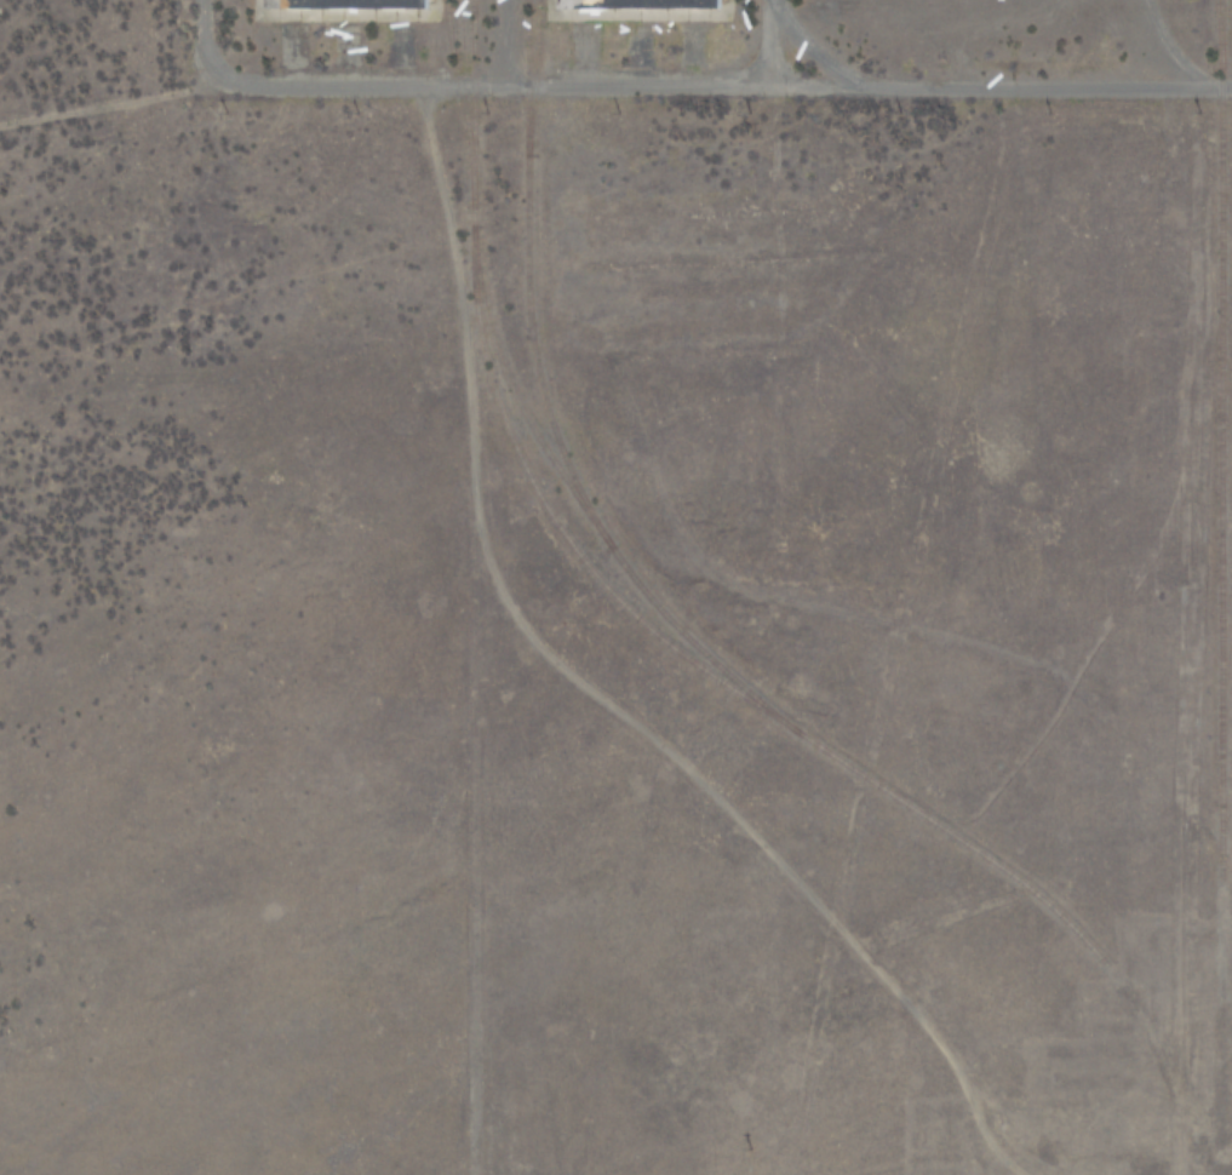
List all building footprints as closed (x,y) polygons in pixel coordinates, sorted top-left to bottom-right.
[(261,9),(427,9),(427,0),(261,0),(261,9)] [(718,9),(718,0),(612,0),(612,9),(718,9)]
